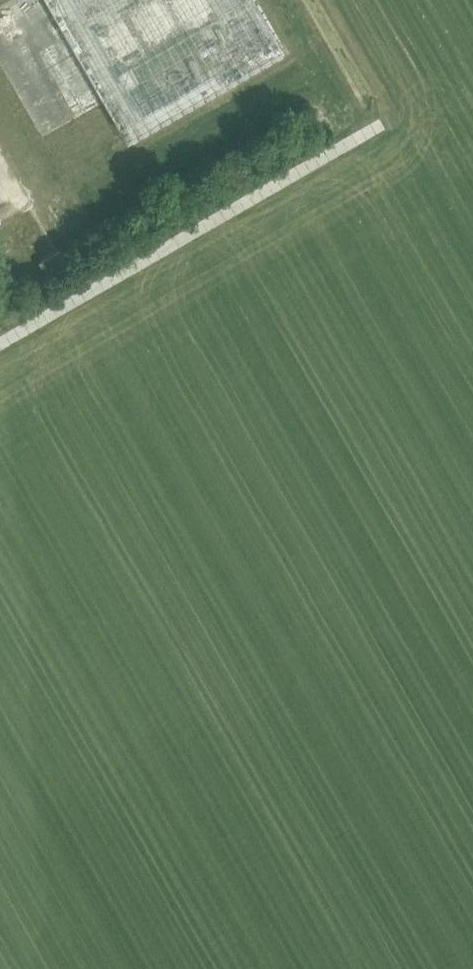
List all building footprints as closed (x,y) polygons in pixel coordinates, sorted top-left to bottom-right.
[(41,137),(103,101),(128,143),(284,53),(254,0),(21,0),(0,12),(0,66),(41,137)]
